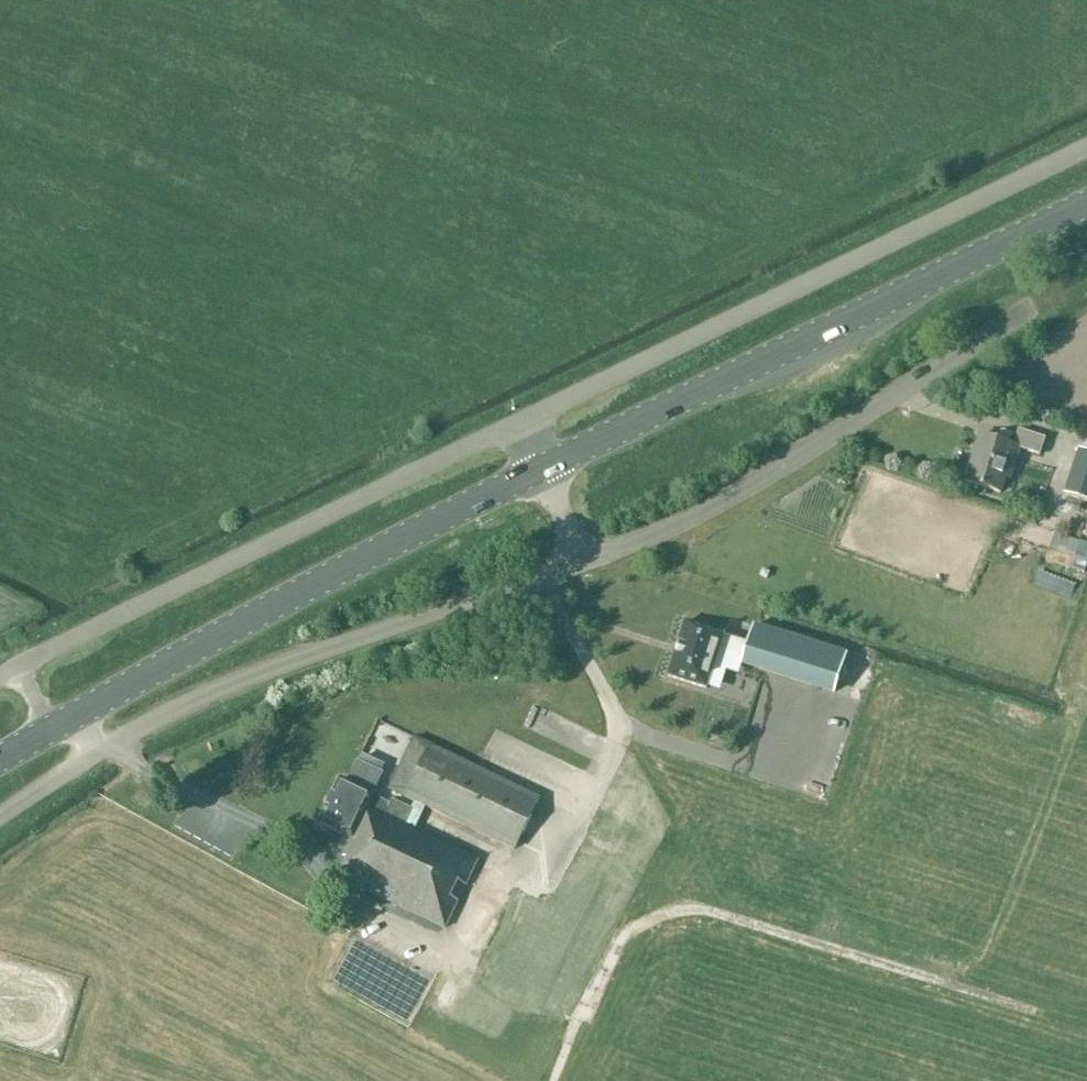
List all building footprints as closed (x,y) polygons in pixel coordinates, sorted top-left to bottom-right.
[(1046,440),(1018,430),(1013,446),(980,435),(965,482),(1000,493),(1004,480),(1008,481),(1019,449),(1040,457),(1046,440)] [(1066,495),(1086,502),(1086,452),(1081,450),(1066,495)] [(1051,529),(1044,551),(1073,561),(1081,539),(1051,529)] [(846,654),(754,625),(748,644),(723,636),(723,634),(685,622),(668,676),(719,692),(724,674),(737,678),(742,663),(834,693),(846,654)] [(651,669),(634,671),(635,684),(652,682),(651,669)] [(531,715),(527,726),(545,734),(549,723),(531,715)] [(536,794),(430,744),(406,796),(512,845),(536,794)] [(348,860),(340,879),(444,929),(477,860),(406,825),(413,810),(392,800),(390,804),(373,796),(373,795),(340,779),(319,823),(351,838),(342,857),(348,860)] [(452,826),(449,835),(468,842),(472,833),(452,826)] [(344,960),(327,976),(340,990),(357,974),(344,960)]
